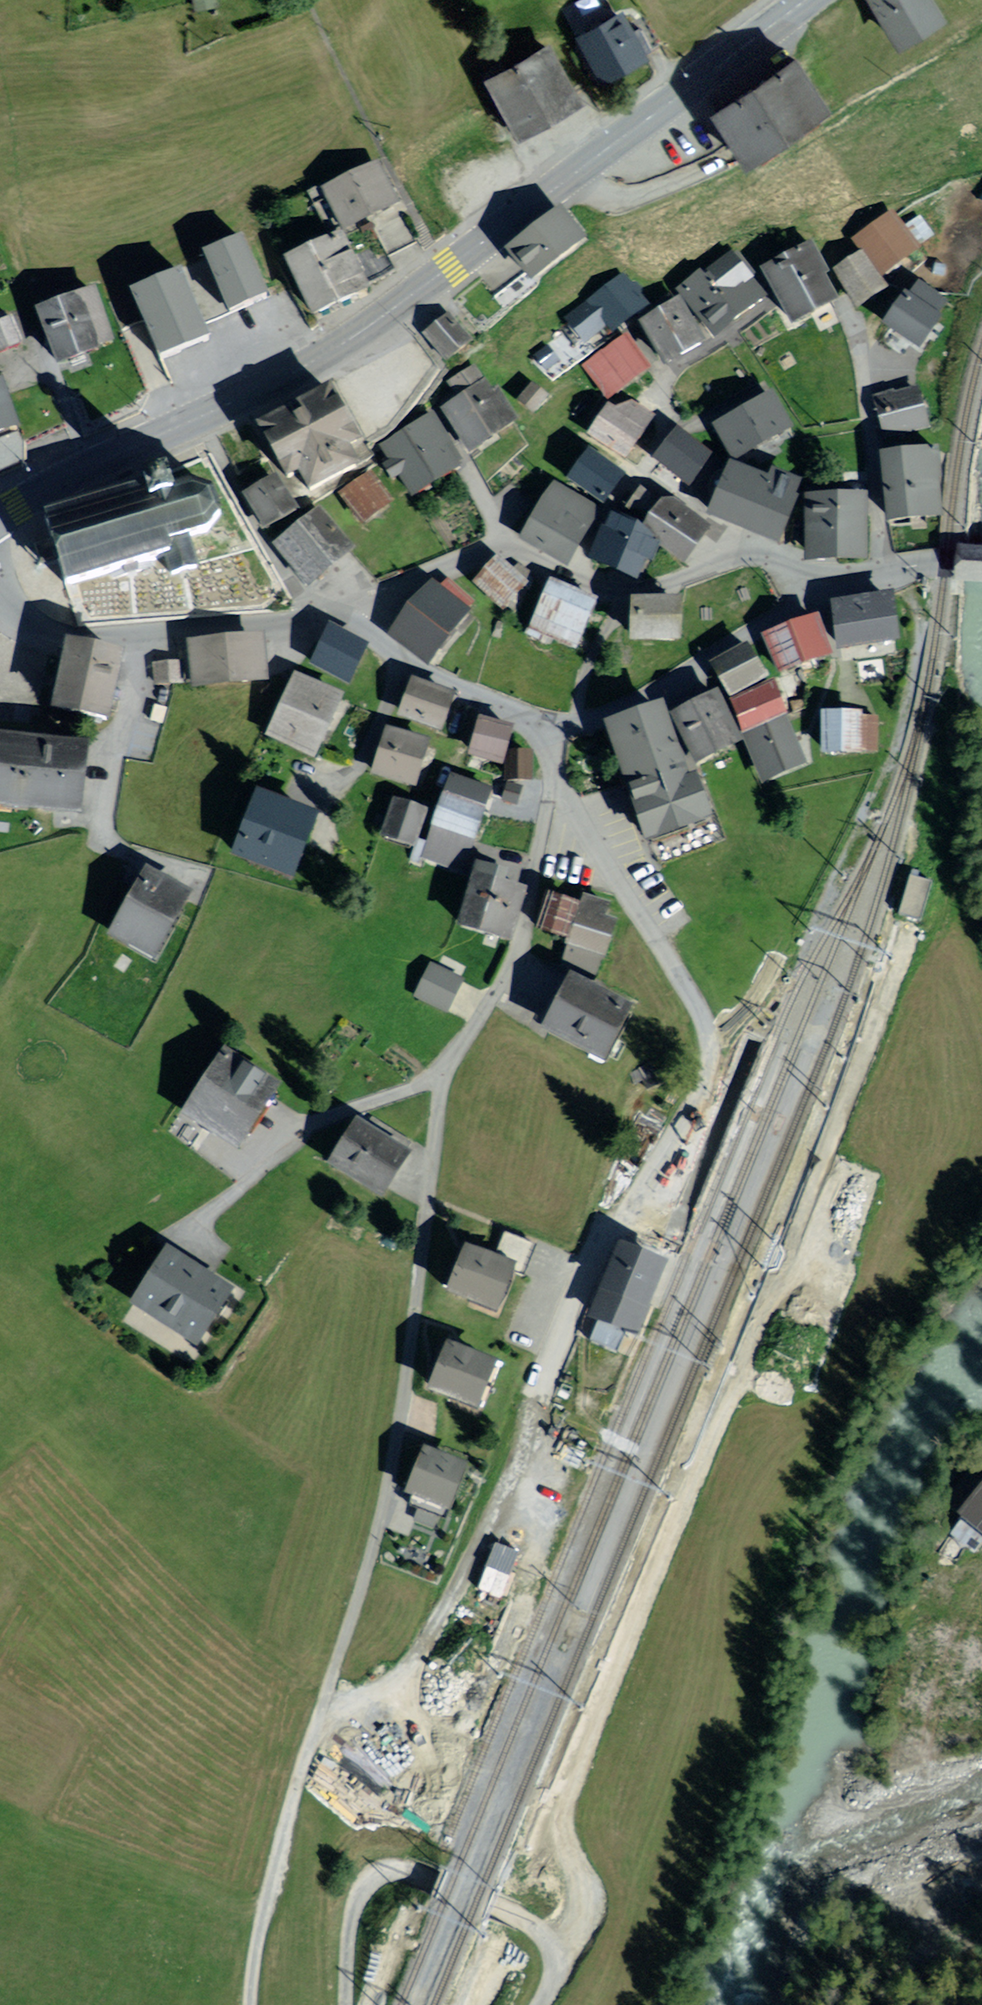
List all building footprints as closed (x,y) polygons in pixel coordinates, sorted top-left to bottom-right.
[(868,2),(899,50),(948,18),(936,0),(871,0),(868,2)] [(585,37),(609,77),(652,51),(627,11),(585,37)] [(496,84),(526,132),(586,95),(555,47),(496,84)] [(717,113),(752,161),(824,109),(790,61),(717,113)] [(378,165),(326,190),(344,228),(395,203),(384,178),(378,165)] [(388,254),(415,240),(403,216),(376,229),(388,254)] [(581,241),(562,217),(540,234),(516,253),(535,277),(581,241)] [(859,243),(881,274),(906,257),(918,249),(896,217),(859,243)] [(341,234),(288,259),(312,312),(359,291),(365,287),(341,234)] [(249,239),(209,255),(232,312),(272,296),(249,239)] [(806,246),(764,267),(774,288),(792,322),(834,300),(806,246)] [(842,276),(857,303),(871,295),(883,288),(863,254),(848,262),(852,270),(842,276)] [(731,256),(683,292),(697,311),(716,336),(765,300),(731,256)] [(186,273),(135,293),(162,361),(213,340),(186,273)] [(644,304),(622,274),(568,313),(590,343),(644,304)] [(889,326),(915,345),(944,305),(918,286),(898,313),(889,326)] [(95,290),(41,309),(60,363),(114,344),(95,290)] [(680,305),(646,324),(655,341),(667,364),(702,346),(680,305)] [(439,325),(425,336),(446,363),(472,343),(451,316),(439,325)] [(0,328),(0,352),(27,342),(20,321),(0,328)] [(648,368),(625,338),(589,364),(612,395),(637,376),(648,368)] [(489,382),(447,407),(454,419),(472,449),(514,424),(489,382)] [(16,424),(1,383),(0,383),(0,430),(16,424)] [(916,383),(873,397),(886,440),(903,435),(929,427),(916,383)] [(548,395),(537,385),(523,401),(534,411),(548,395)] [(290,413),(263,427),(290,476),(303,469),(314,489),(353,467),(344,451),(357,445),(328,392),(290,413)] [(772,396),(718,428),(736,459),(763,444),(791,428),(772,396)] [(621,398),(596,437),(624,456),(633,442),(650,417),(621,398)] [(431,416),(387,443),(417,494),(462,467),(452,450),(431,416)] [(683,438),(664,463),(674,471),(686,480),(705,456),(683,438)] [(886,472),(891,519),(940,514),(934,453),(885,457),(886,472)] [(581,469),(574,480),(606,501),(621,478),(589,457),(581,469)] [(734,470),(715,514),(732,521),(776,540),(795,497),(734,470)] [(371,477),(344,494),(362,521),(376,512),(388,504),(371,477)] [(170,478),(47,515),(55,547),(66,584),(163,555),(169,576),(183,571),(197,567),(188,534),(206,529),(219,510),(212,490),(193,485),(173,489),(170,478)] [(262,489),(247,497),(264,527),(294,510),(277,480),(262,489)] [(535,517),(524,536),(567,562),(595,514),(552,489),(535,517)] [(863,497),(807,496),(807,531),(807,555),(863,556),(863,497)] [(685,562),(708,529),(668,501),(645,533),(685,562)] [(317,511),(277,543),(310,583),(321,573),(349,551),(317,511)] [(642,530),(611,517),(594,559),(638,576),(646,556),(649,558),(653,559),(659,545),(639,538),(642,530)] [(958,550),(956,576),(981,579),(981,552),(958,550)] [(524,584),(500,562),(477,586),(502,609),(515,595),(524,584)] [(594,601),(563,587),(543,632),(575,646),(588,616),(594,601)] [(467,613),(436,590),(398,639),(428,662),(449,635),(467,613)] [(886,597),(832,605),(837,642),(837,649),(892,641),(886,597)] [(679,603),(639,601),(638,619),(637,639),(678,640),(679,603)] [(819,620),(766,639),(778,671),(816,658),(831,652),(819,620)] [(250,632),(187,638),(191,687),(269,680),(265,631),(250,632)] [(365,650),(333,633),(316,665),(348,682),(357,664),(365,650)] [(123,647),(66,635),(63,648),(51,706),(108,718),(123,647)] [(783,718),(787,717),(779,700),(770,681),(758,660),(749,645),(716,664),(737,700),(748,731),(765,777),(800,764),(795,749),(783,718)] [(179,660),(152,662),(154,683),(181,681),(179,660)] [(339,700),(302,682),(276,738),(313,755),(334,710),(339,700)] [(451,698),(416,686),(406,715),(441,728),(447,712),(451,698)] [(717,698),(681,714),(700,758),(708,754),(737,741),(717,698)] [(866,707),(824,709),(825,753),(867,751),(866,707)] [(661,708),(609,727),(634,792),(652,840),(712,817),(698,778),(688,782),(661,708)] [(517,730),(483,718),(473,747),(507,759),(517,730)] [(0,730),(0,802),(81,811),(89,740),(56,736),(0,730)] [(425,746),(389,734),(377,773),(413,785),(420,764),(425,746)] [(530,754),(512,754),(512,776),(530,776),(530,754)] [(490,787),(452,775),(424,857),(462,870),(490,787)] [(517,804),(517,787),(506,787),(506,804),(517,804)] [(314,821),(260,801),(250,826),(240,853),(294,873),(314,821)] [(411,809),(393,803),(382,834),(414,845),(425,814),(411,809)] [(503,874),(482,867),(464,926),(508,940),(523,893),(499,885),(501,879),(503,874)] [(185,894),(149,875),(129,911),(117,933),(153,952),(185,894)] [(901,917),(920,922),(931,881),(911,876),(901,917)] [(608,905),(583,897),(569,942),(603,953),(613,923),(603,920),(608,905)] [(564,936),(574,906),(553,899),(543,929),(564,936)] [(460,981),(433,967),(418,995),(445,1009),(460,981)] [(628,1015),(569,986),(561,1004),(549,1029),(608,1057),(628,1015)] [(272,1088),(226,1059),(193,1112),(217,1128),(239,1142),(272,1088)] [(666,1227),(687,1236),(738,1114),(717,1105),(666,1227)] [(688,1318),(709,1327),(792,1123),(771,1114),(688,1318)] [(402,1156),(359,1130),(348,1149),(339,1164),(382,1190),(402,1156)] [(662,1266),(622,1250),(605,1290),(595,1316),(600,1318),(591,1340),(619,1352),(628,1329),(635,1332),(646,1306),(658,1276),(662,1266)] [(230,1288),(172,1251),(138,1304),(196,1341),(230,1288)] [(508,1270),(458,1251),(445,1285),(494,1304),(508,1270)] [(491,1366),(445,1347),(429,1388),(475,1406),(491,1366)] [(460,1464),(428,1452),(413,1490),(446,1503),(460,1464)] [(965,1515),(981,1528),(981,1494),(965,1515)]
